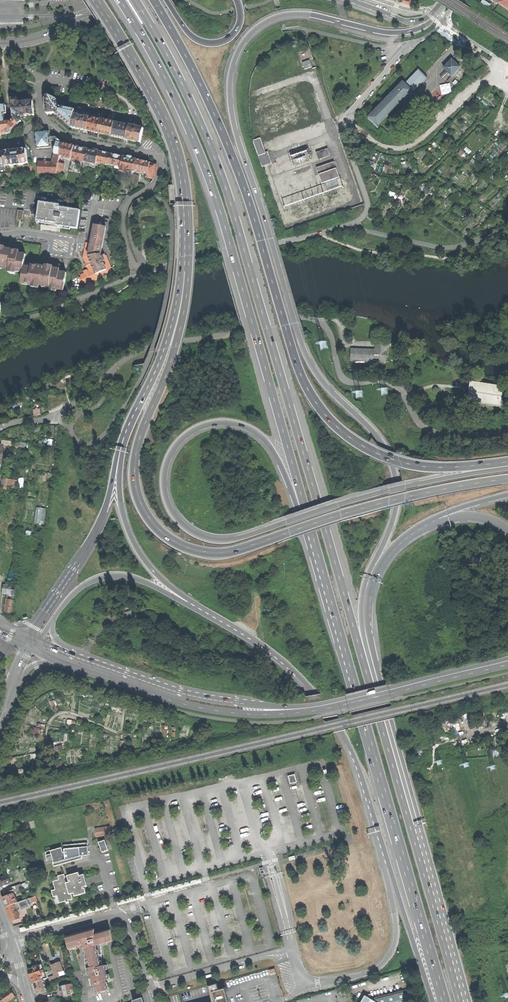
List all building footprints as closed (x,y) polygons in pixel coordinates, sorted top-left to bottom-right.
[(498,3),(507,10),(507,0),(500,0),(498,3)] [(309,59),(302,62),(304,69),(312,66),(309,59)] [(447,64),(444,68),(452,76),(460,68),(452,60),(447,64)] [(368,117),(378,126),(379,125),(378,125),(408,94),(410,96),(410,95),(412,92),(413,93),(413,92),(426,78),(427,78),(418,69),(417,70),(418,70),(405,84),(403,82),(402,82),(402,83),(401,85),(400,85),(399,85),(399,86),(370,117),(369,116),(368,117)] [(439,85),(442,95),(451,93),(449,83),(439,85)] [(55,113),(57,115),(63,108),(58,106),(57,104),(57,103),(64,104),(65,101),(63,101),(57,99),(56,99),(47,95),(46,100),(47,114),(50,113),(55,113)] [(13,118),(14,119),(19,124),(21,121),(21,120),(19,118),(21,116),(23,116),(26,116),(26,115),(34,115),(33,98),(25,99),(25,102),(18,103),(18,100),(17,100),(12,102),(13,118)] [(0,106),(0,135),(8,134),(14,129),(19,124),(14,119),(10,122),(5,123),(4,114),(6,114),(7,113),(5,105),(0,106)] [(63,108),(57,115),(63,120),(71,127),(74,114),(75,110),(63,108)] [(90,117),(74,114),(71,127),(79,129),(87,131),(90,119),(90,117)] [(92,119),(90,119),(87,131),(92,132),(98,133),(101,120),(93,118),(92,118),(92,119)] [(115,123),(101,120),(98,133),(104,134),(111,136),(115,123)] [(129,126),(115,123),(111,136),(118,138),(126,139),(129,126)] [(129,125),(129,126),(126,139),(132,141),(140,142),(143,128),(129,125)] [(37,149),(51,147),(49,131),(42,131),(35,132),(37,149)] [(254,141),(259,156),(266,153),(261,139),(254,141)] [(60,156),(63,143),(57,142),(53,158),(53,162),(46,162),(38,162),(38,173),(56,174),(58,163),(60,156)] [(67,145),(63,143),(60,156),(63,156),(63,158),(71,160),(75,146),(67,145)] [(80,147),(75,146),(71,160),(71,161),(76,162),(76,161),(84,162),(84,161),(87,149),(80,147)] [(12,151),(4,152),(6,165),(7,177),(10,176),(11,175),(10,165),(28,163),(26,149),(12,151)] [(92,150),(87,149),(84,161),(87,162),(93,164),(93,167),(95,168),(96,162),(99,151),(92,150)] [(317,153),(319,159),(331,155),(329,149),(317,153)] [(105,153),(99,151),(96,162),(109,165),(109,164),(111,154),(105,153)] [(288,155),(290,165),(311,161),(309,151),(288,155)] [(268,152),(266,153),(259,156),(263,166),(272,163),(268,152)] [(116,155),(111,154),(109,164),(116,166),(121,167),(123,157),(116,155)] [(128,158),(123,157),(121,167),(121,169),(125,170),(125,172),(129,173),(129,171),(134,172),(134,171),(137,160),(128,158)] [(147,177),(150,163),(143,161),(137,160),(134,171),(146,174),(146,177),(147,177)] [(317,168),(319,174),(338,168),(336,162),(317,168)] [(65,164),(58,163),(56,174),(60,174),(61,170),(63,171),(65,164)] [(156,164),(150,163),(147,177),(154,178),(156,175),(157,171),(156,164)] [(319,174),(322,183),(341,176),(338,168),(319,174)] [(60,226),(77,228),(80,211),(60,208),(60,206),(40,202),(37,220),(57,223),(60,223),(60,226)] [(102,275),(111,272),(110,268),(111,268),(106,255),(105,255),(104,253),(101,253),(106,227),(95,225),(91,243),(86,243),(84,256),(86,263),(86,264),(86,265),(87,267),(88,267),(90,271),(88,272),(87,270),(84,271),(85,273),(81,275),(82,277),(79,278),(81,282),(83,281),(84,283),(102,276),(102,275)] [(0,267),(0,266),(9,268),(9,271),(14,272),(14,271),(23,272),(22,284),(39,286),(40,285),(45,285),(45,286),(50,287),(49,289),(55,290),(55,289),(64,290),(67,273),(59,272),(60,269),(47,267),(38,265),(32,264),(31,267),(24,266),(26,254),(19,253),(19,250),(4,248),(0,247),(0,267)] [(350,349),(350,360),(377,361),(377,362),(383,362),(383,361),(386,361),(386,346),(374,345),(374,350),(350,349)] [(470,388),(468,399),(486,402),(486,404),(499,406),(502,387),(471,382),(470,388)] [(35,522),(44,524),(47,508),(38,507),(35,522)] [(3,593),(15,594),(16,586),(4,584),(3,593)] [(9,613),(12,613),(14,600),(13,600),(13,597),(7,596),(5,612),(9,613)] [(96,836),(110,833),(109,827),(95,829),(96,836)] [(102,852),(109,850),(105,840),(98,842),(102,852)] [(83,859),(82,856),(86,858),(87,855),(89,855),(87,843),(63,846),(64,853),(63,853),(61,848),(50,852),(54,864),(53,864),(54,868),(83,859)] [(65,901),(70,900),(73,899),(71,894),(72,893),(74,893),(75,896),(86,893),(85,888),(83,888),(83,887),(87,885),(84,875),(80,877),(79,873),(65,877),(64,875),(58,877),(52,879),(56,890),(52,891),(54,897),(56,904),(65,901)] [(11,883),(8,875),(0,878),(0,887),(11,883)] [(201,878),(151,893),(152,897),(202,883),(201,878)] [(3,891),(5,896),(8,894),(14,892),(12,887),(3,891)] [(117,902),(118,906),(145,898),(143,894),(117,902)] [(17,902),(16,898),(10,900),(4,902),(5,904),(6,907),(14,903),(17,902)] [(29,905),(32,904),(31,903),(29,898),(17,902),(14,903),(17,910),(21,908),(21,910),(29,907),(29,905)] [(11,921),(20,918),(17,910),(14,903),(6,907),(8,912),(11,921)] [(100,935),(101,944),(112,941),(110,929),(97,933),(97,934),(99,934),(100,935)] [(101,954),(101,944),(100,935),(99,934),(97,934),(96,935),(95,935),(94,935),(93,930),(66,937),(69,949),(84,945),(85,969),(88,968),(93,985),(95,985),(97,993),(108,990),(105,980),(108,979),(107,974),(105,970),(103,971),(101,966),(102,966),(101,954)] [(44,963),(48,977),(51,976),(54,975),(52,971),(50,962),(44,963)] [(32,982),(43,979),(38,965),(34,966),(33,968),(29,969),(30,975),(32,982)] [(36,993),(46,990),(43,979),(32,982),(34,988),(36,993)] [(70,994),(69,990),(68,984),(62,986),(59,986),(61,992),(61,996),(70,994)] [(3,994),(8,1001),(15,996),(10,989),(3,994)] [(149,990),(141,992),(143,998),(150,997),(149,990)] [(405,990),(372,999),(367,996),(364,1001),(408,1001),(405,990)]
